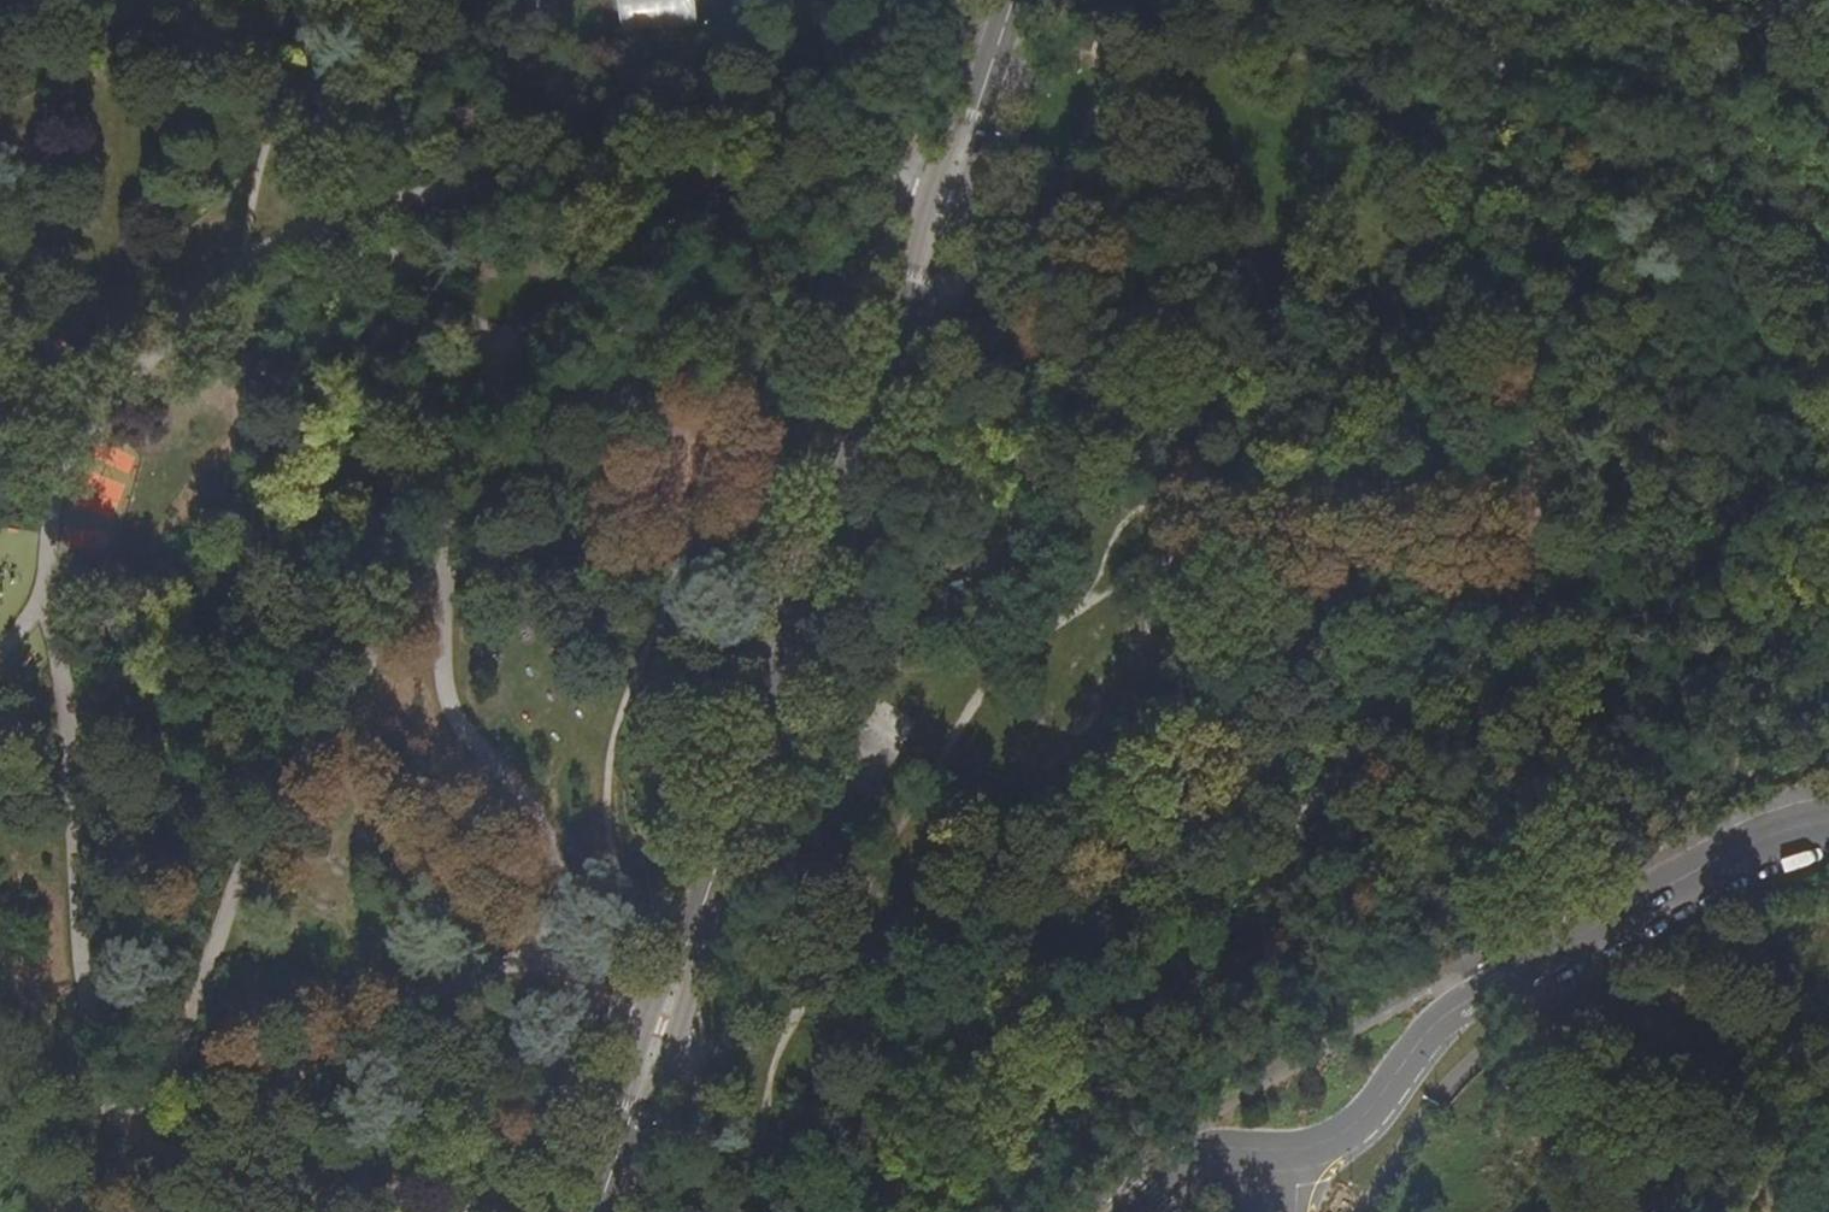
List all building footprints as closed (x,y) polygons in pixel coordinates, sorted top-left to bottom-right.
[(621,38),(698,27),(695,0),(616,0),(621,38)] [(831,772),(866,792),(899,720),(904,711),(876,695),(831,772)] [(899,720),(866,792),(869,794),(913,717),(904,711),(899,720)]
